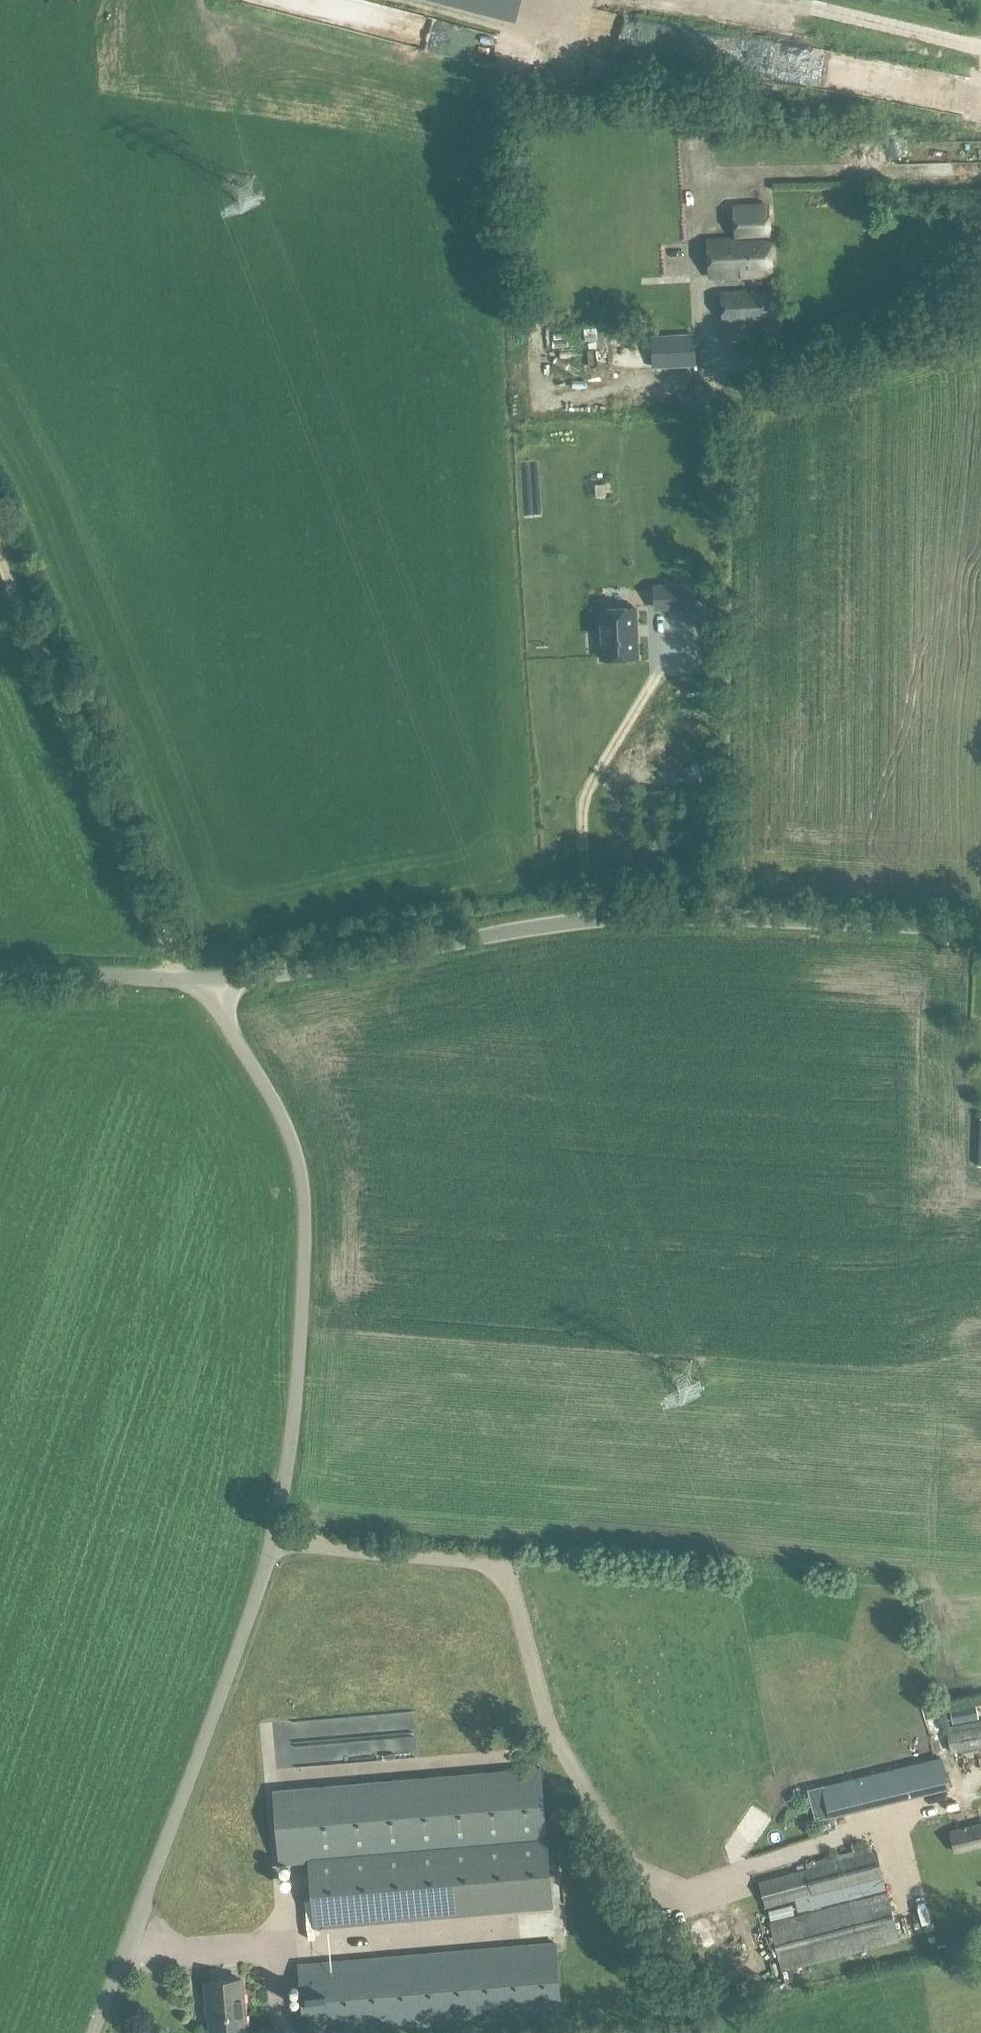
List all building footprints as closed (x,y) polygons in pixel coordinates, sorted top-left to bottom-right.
[(517,21),(522,0),(437,0),(517,21)] [(735,238),(733,238),(709,240),(711,276),(743,274),(743,277),(768,275),(766,239),(772,239),(771,215),(767,215),(767,202),(733,204),(735,238)] [(680,230),(664,233),(666,246),(683,243),(680,230)] [(774,288),(721,290),(722,321),(775,319),(774,288)] [(694,337),(652,339),(653,365),(696,363),(694,337)] [(556,368),(646,365),(645,343),(556,346),(556,368)] [(639,574),(639,601),(678,601),(678,574),(639,574)] [(587,601),(587,651),(599,651),(617,651),(623,651),(623,601),(614,601),(596,601),(587,601)] [(667,637),(648,641),(649,646),(665,643),(666,651),(683,648),(675,602),(661,604),(667,637)] [(963,1706),(950,1708),(953,1724),(966,1721),(963,1706)] [(364,1712),(274,1718),(277,1765),(355,1760),(355,1757),(414,1754),(412,1711),(364,1714),(364,1712)] [(947,1731),(951,1752),(980,1747),(980,1725),(947,1731)] [(944,1758),(825,1785),(832,1815),(951,1788),(944,1758)] [(554,1906),(542,1765),(277,1787),(283,1862),(311,1860),(316,1926),(554,1906)] [(948,1820),(956,1852),(980,1846),(980,1812),(948,1820)] [(868,1881),(884,1876),(878,1849),(807,1869),(813,1895),(868,1881)] [(813,1895),(807,1869),(760,1883),(766,1907),(797,1899),(813,1895)] [(813,1895),(797,1899),(800,1911),(887,1888),(884,1876),(868,1881),(813,1895)] [(782,1971),(900,1940),(888,1892),(769,1922),(782,1971)] [(299,1964),(304,2032),(336,2032),(563,2014),(557,1942),(547,1942),(299,1964)] [(247,2031),(243,1979),(207,1982),(211,2032),(226,2032),(247,2031)]
